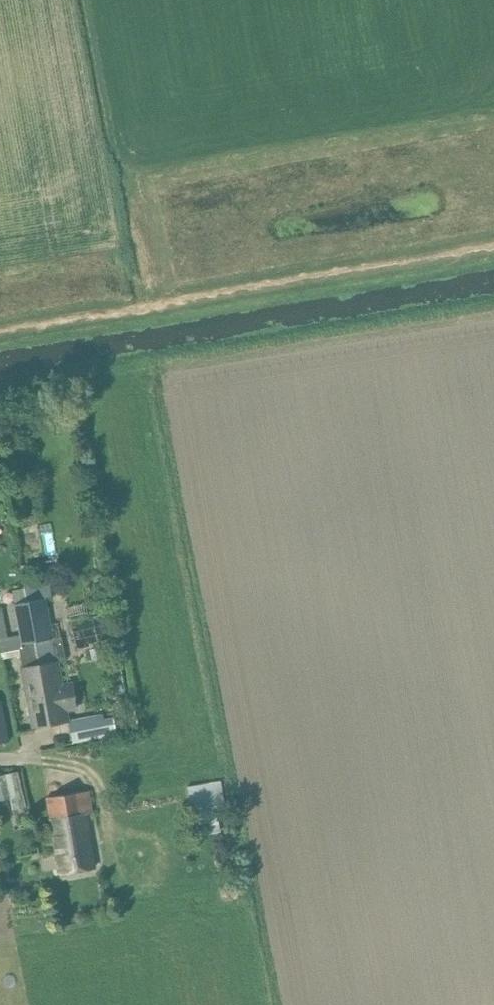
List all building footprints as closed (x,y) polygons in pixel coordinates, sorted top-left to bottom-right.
[(26,586),(26,587),(29,604),(33,603),(41,641),(36,642),(41,665),(57,662),(57,660),(56,660),(51,637),(52,637),(44,597),(48,596),(45,582),(26,586)] [(28,698),(63,692),(62,685),(57,662),(41,665),(36,642),(41,641),(33,603),(29,604),(26,587),(12,590),(21,634),(0,638),(0,641),(4,660),(21,657),(23,667),(22,667),(28,698)] [(63,692),(28,698),(34,728),(69,721),(65,703),(76,701),(73,683),(62,685),(63,692)] [(7,722),(5,706),(0,706),(0,742),(9,741),(7,722)] [(188,786),(193,813),(191,814),(195,837),(222,832),(217,810),(227,808),(221,780),(188,786)] [(89,791),(47,797),(61,874),(95,868),(86,814),(93,813),(89,791)]
